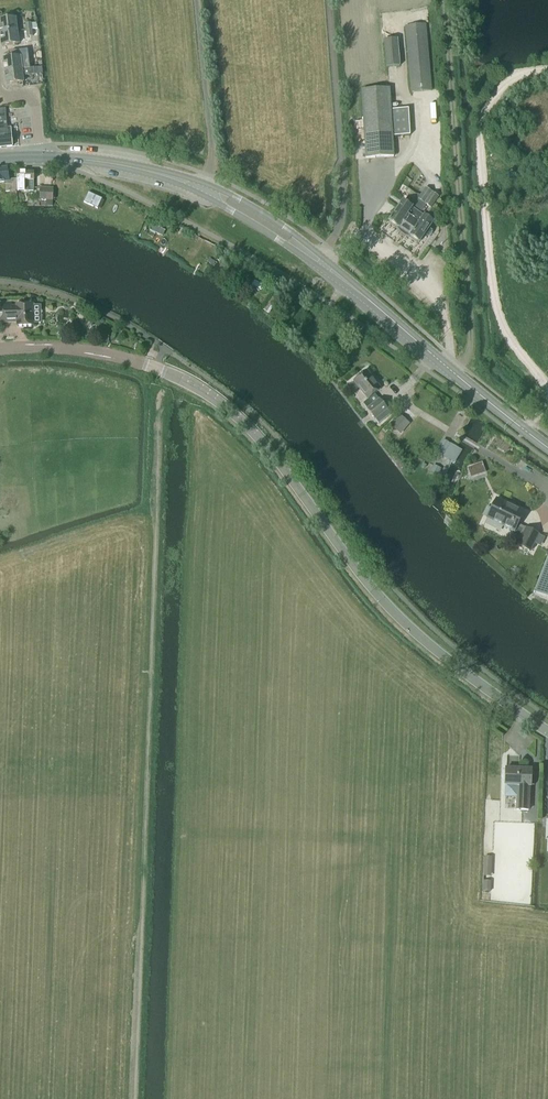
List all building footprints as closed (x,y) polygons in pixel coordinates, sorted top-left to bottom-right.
[(17,32),(15,19),(0,21),(0,34),(17,32)] [(26,31),(32,30),(37,29),(36,23),(34,23),(31,23),(25,24),(26,31)] [(410,93),(432,91),(426,25),(404,27),(410,93)] [(39,41),(38,29),(37,29),(32,30),(26,31),(27,37),(33,36),(33,42),(24,43),(25,51),(38,49),(39,49),(38,41),(39,41)] [(18,44),(17,32),(0,34),(2,46),(18,44)] [(386,68),(400,67),(397,40),(383,41),(386,68)] [(4,72),(22,70),(20,57),(3,59),(4,72)] [(22,70),(4,72),(6,85),(23,83),(23,77),(31,76),(31,69),(22,70)] [(365,159),(394,157),(389,89),(360,90),(365,159)] [(395,135),(408,135),(406,108),(393,109),(395,135)] [(5,109),(0,110),(0,148),(12,147),(10,128),(7,128),(5,109)] [(4,183),(6,193),(10,192),(11,199),(17,199),(16,191),(17,191),(17,179),(8,180),(8,179),(11,178),(10,171),(7,170),(7,168),(2,168),(1,168),(0,169),(0,184),(4,183)] [(33,192),(33,181),(34,181),(34,173),(17,173),(17,177),(17,191),(24,191),(24,192),(33,192)] [(52,201),(53,189),(40,188),(40,200),(52,201)] [(430,209),(438,197),(425,188),(417,199),(430,209)] [(419,243),(433,223),(402,202),(388,222),(397,228),(400,232),(405,236),(410,237),(419,243)] [(11,304),(3,304),(3,313),(0,313),(0,323),(17,322),(17,326),(33,326),(32,305),(16,306),(16,307),(11,307),(11,304)] [(98,335),(97,342),(108,343),(109,336),(98,335)] [(374,394),(380,389),(366,372),(351,383),(351,386),(354,390),(357,390),(359,388),(367,399),(362,404),(378,424),(390,415),(374,394)] [(399,434),(408,424),(400,416),(391,426),(399,434)] [(450,443),(450,444),(443,440),(436,452),(442,456),(450,461),(456,447),(450,443)] [(437,476),(440,469),(433,466),(430,472),(437,476)] [(518,525),(524,513),(496,499),(486,519),(514,532),(512,536),(520,539),(517,546),(529,552),(538,535),(518,525)] [(533,593),(547,599),(547,556),(533,593)] [(530,787),(531,770),(506,769),(505,786),(517,786),(516,810),(528,811),(529,787),(530,787)] [(483,860),(482,873),(490,873),(491,861),(483,860)]
